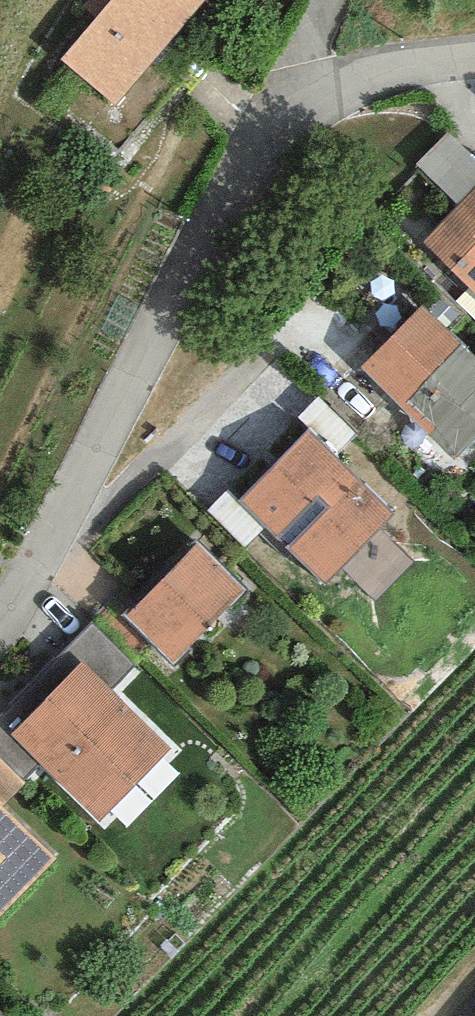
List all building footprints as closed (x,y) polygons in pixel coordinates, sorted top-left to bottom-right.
[(58,68),(114,113),(205,0),(114,0),(58,68)] [(420,255),(474,304),(474,199),(420,255)] [(417,315),(358,375),(448,465),(474,438),(474,373),(417,315)] [(301,439),(237,506),(323,588),(388,521),(301,439)] [(193,547),(123,618),(169,664),(240,593),(193,547)] [(163,750),(77,672),(14,741),(99,819),(163,750)] [(20,783),(0,764),(0,803),(20,783)] [(51,862),(0,813),(0,915),(51,862)]
